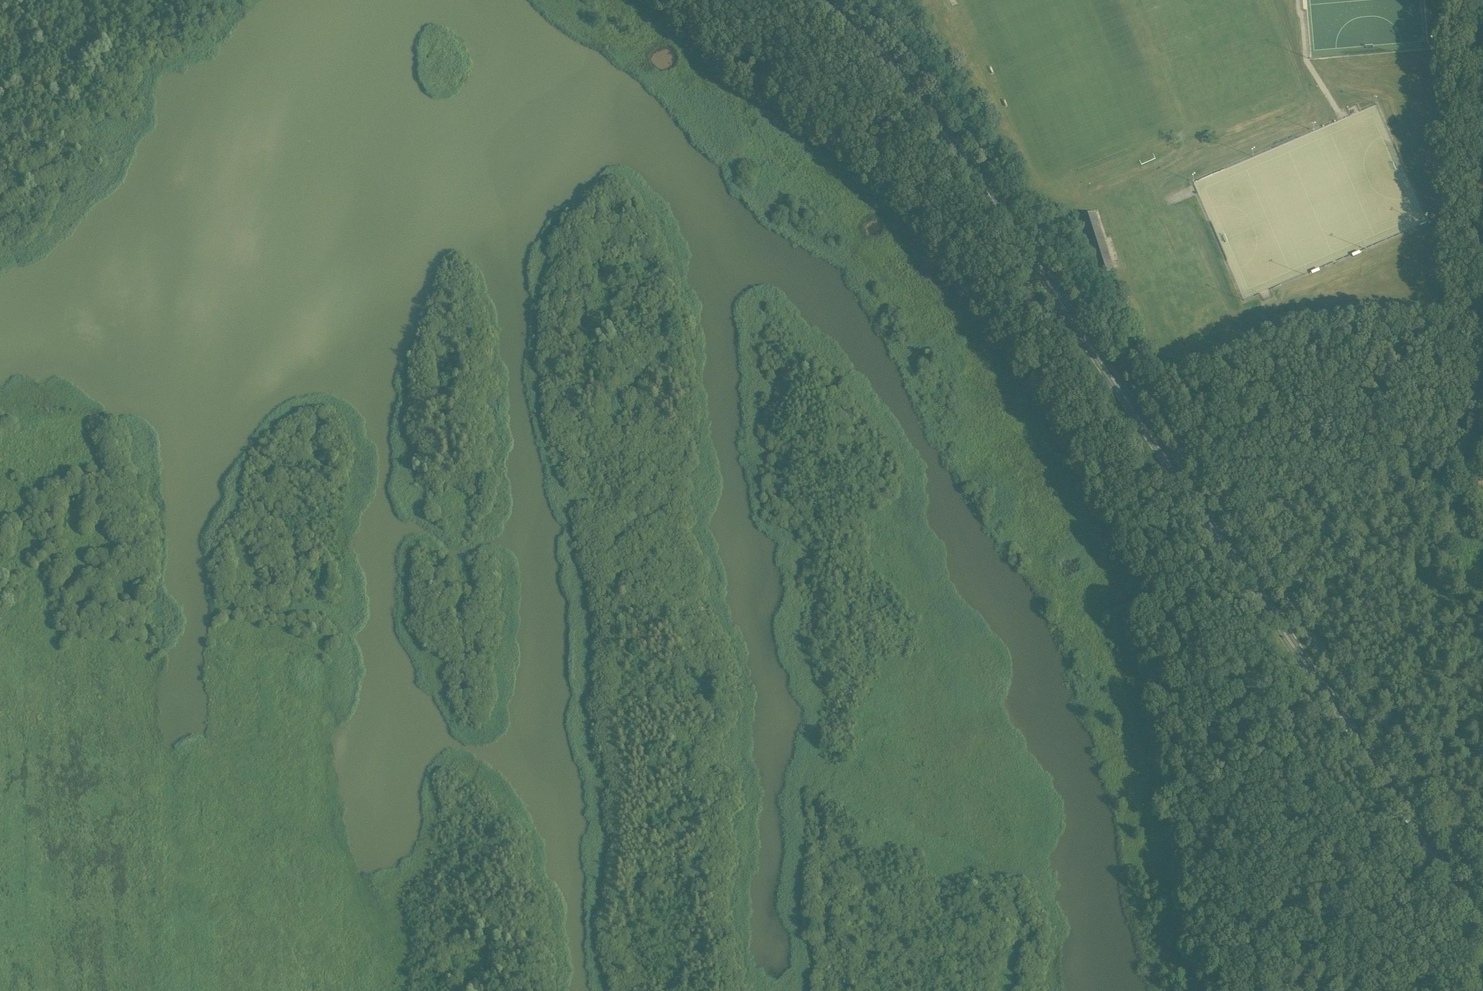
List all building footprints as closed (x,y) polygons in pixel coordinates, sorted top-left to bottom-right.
[(1099,277),(1116,271),(1115,270),(1097,212),(1080,217),(1099,277)]
